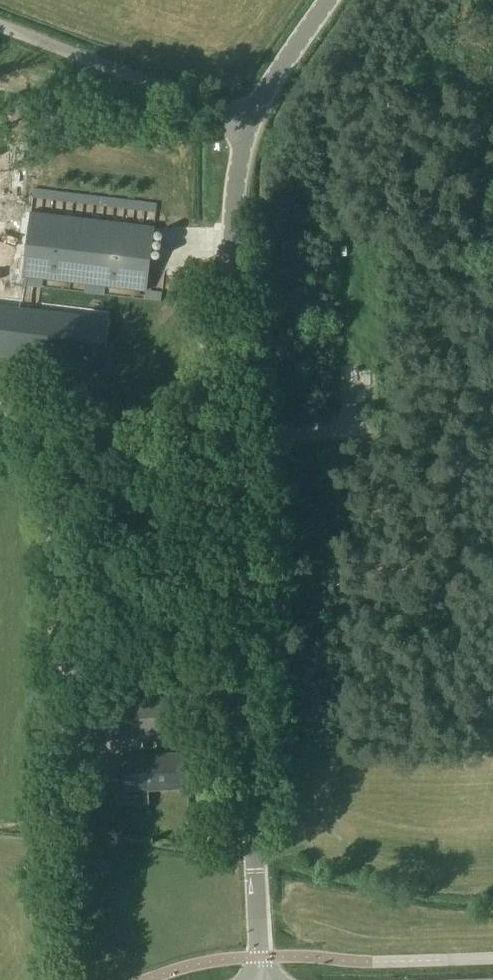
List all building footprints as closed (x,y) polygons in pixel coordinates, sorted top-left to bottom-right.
[(0,140),(0,271),(22,275),(38,143),(1,135),(0,140)] [(30,212),(22,276),(147,291),(155,227),(30,212)] [(0,305),(0,352),(103,363),(108,318),(0,305)] [(78,701),(81,742),(172,737),(170,696),(78,701)] [(124,757),(126,791),(186,788),(184,754),(124,757)]
